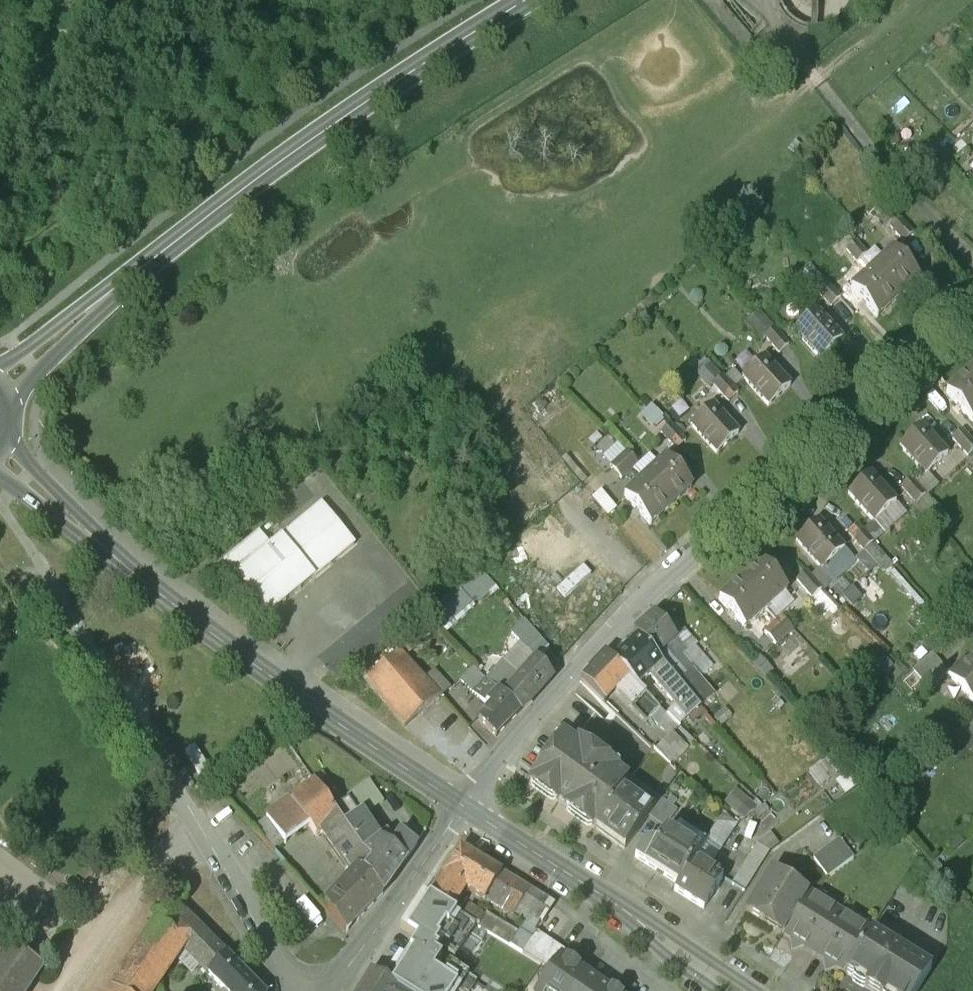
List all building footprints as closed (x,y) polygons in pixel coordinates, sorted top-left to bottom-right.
[(906,230),(895,217),(884,226),(896,239),(906,230)] [(863,253),(852,242),(841,252),(852,265),(863,253)] [(871,270),(897,297),(917,279),(891,250),(871,270)] [(871,270),(849,290),(875,317),(897,297),(871,270)] [(839,301),(824,284),(816,293),(830,309),(839,301)] [(841,341),(815,313),(793,332),(819,360),(841,341)] [(788,347),(774,330),(764,339),(779,355),(788,347)] [(764,359),(742,379),(768,407),(790,387),(764,359)] [(972,423),(972,382),(967,375),(945,395),(971,425),(972,423)] [(722,378),(713,386),(728,403),(737,395),(722,378)] [(712,406),(690,426),(716,454),(738,434),(712,406)] [(685,442),(669,425),(660,434),(676,451),(685,442)] [(920,428),(898,448),(924,477),(946,457),(920,428)] [(965,436),(955,445),(966,457),(972,450),(972,446),(965,436)] [(638,465),(627,452),(618,461),(629,473),(638,465)] [(646,477),(672,505),(692,487),(665,459),(646,477)] [(895,504),(869,475),(847,495),(873,523),(895,504)] [(646,477),(624,497),(650,526),(672,505),(646,477)] [(924,496),(912,484),(903,492),(915,504),(924,496)] [(355,545),(321,504),(281,537),(315,578),(355,545)] [(818,522),(796,542),(822,570),(844,550),(818,522)] [(873,544),(861,531),(852,540),(864,552),(873,544)] [(259,533),(224,562),(235,575),(270,546),(259,533)] [(315,578),(281,537),(270,546),(235,575),(268,616),(315,578)] [(762,563),(740,583),(766,611),(788,592),(762,563)] [(473,604),(494,585),(480,568),(458,587),(473,604)] [(810,578),(801,586),(812,599),(822,591),(810,578)] [(745,630),(766,611),(740,583),(719,602),(745,630)] [(458,587),(424,616),(440,632),(473,604),(458,587)] [(676,637),(654,614),(634,633),(638,637),(656,656),(676,637)] [(794,631),(782,619),(773,627),(785,639),(794,631)] [(536,660),(537,659),(549,649),(525,621),(511,634),(536,660)] [(682,633),(676,637),(656,656),(661,664),(687,695),(699,708),(713,695),(700,678),(713,666),(682,633)] [(638,637),(612,661),(627,677),(637,687),(650,674),(661,664),(656,656),(638,637)] [(439,697),(400,652),(365,681),(404,727),(439,697)] [(605,654),(580,682),(588,689),(602,702),(603,703),(614,691),(627,677),(612,661),(605,654)] [(930,655),(912,671),(920,681),(939,665),(930,655)] [(946,674),(972,705),(972,704),(972,657),(965,664),(962,660),(946,674)] [(519,678),(502,697),(519,712),(519,713),(552,677),(537,659),(536,660),(519,678)] [(496,692),(497,692),(502,697),(519,678),(501,662),(485,680),(489,685),(496,692)] [(456,677),(467,689),(480,675),(469,663),(456,677)] [(687,695),(661,664),(650,674),(650,678),(675,707),(687,695)] [(450,686),(435,670),(425,680),(439,697),(450,686)] [(480,675),(467,689),(476,698),(489,685),(485,680),(480,675)] [(637,687),(627,677),(614,691),(645,723),(650,718),(659,709),(647,697),(637,687)] [(489,685),(476,698),(485,705),(486,704),(496,692),(489,685)] [(496,692),(486,704),(490,707),(478,720),(496,737),(519,712),(502,697),(497,692),(496,692)] [(675,707),(666,716),(671,721),(678,728),(699,708),(687,695),(675,707)] [(666,716),(659,709),(650,718),(662,730),(671,721),(666,716)] [(496,737),(478,720),(470,728),(487,746),(496,737)] [(671,721),(662,730),(668,735),(671,732),(673,734),(678,728),(671,721)] [(964,728),(972,739),(972,721),(964,728)] [(668,735),(653,751),(669,765),(686,747),(673,734),(671,732),(668,735)] [(626,785),(588,757),(590,754),(577,745),(575,748),(570,744),(561,738),(529,784),(594,831),(624,788),(626,785)] [(339,819),(343,825),(360,813),(377,802),(360,776),(325,799),(339,819)] [(325,799),(315,784),(290,801),(309,827),(315,836),(339,819),(325,799)] [(737,787),(726,800),(747,817),(757,804),(737,787)] [(653,809),(624,788),(594,831),(623,852),(646,819),(653,809)] [(309,827),(290,801),(266,818),(285,844),(309,827)] [(676,813),(659,801),(653,809),(646,819),(663,830),(676,813)] [(380,841),(360,813),(343,825),(350,835),(363,852),(380,841)] [(736,826),(722,814),(714,826),(736,826)] [(736,826),(714,826),(706,839),(719,847),(736,826)] [(703,845),(676,829),(670,838),(697,855),(703,845)] [(416,845),(399,834),(388,850),(405,862),(416,845)] [(670,838),(663,834),(654,849),(644,843),(634,860),(677,887),(692,862),(697,855),(670,838)] [(363,852),(350,835),(331,848),(350,876),(367,859),(363,852)] [(380,841),(363,852),(367,859),(370,864),(362,873),(382,894),(386,890),(405,862),(388,850),(384,846),(380,841)] [(837,841),(812,860),(826,879),(851,860),(837,841)] [(768,854),(756,847),(731,887),(743,894),(768,854)] [(491,867),(460,848),(451,862),(481,882),(491,867)] [(350,876),(325,903),(332,913),(347,931),(382,894),(362,873),(370,864),(367,859),(350,876)] [(481,882),(451,862),(429,895),(452,910),(465,890),(483,901),(484,900),(501,873),(491,867),(481,882)] [(721,880),(692,862),(677,887),(673,893),(702,911),(721,880)] [(508,896),(497,890),(506,877),(501,873),(484,900),(501,910),(508,896)] [(806,898),(770,876),(746,915),(762,924),(765,920),(785,932),(806,898)] [(517,883),(506,877),(497,890),(508,896),(517,883)] [(553,905),(517,883),(508,896),(501,910),(508,914),(512,906),(529,914),(542,923),(553,905)] [(838,915),(807,896),(806,898),(785,932),(783,936),(782,937),(789,941),(792,952),(802,950),(812,956),(838,915)] [(468,976),(449,964),(444,972),(436,967),(442,959),(435,954),(440,946),(455,956),(475,926),(429,897),(407,932),(416,938),(388,982),(401,990),(458,990),(468,976)] [(111,990),(113,990),(155,990),(174,964),(177,959),(184,950),(199,930),(173,904),(159,920),(111,990)] [(484,917),(468,907),(463,916),(479,926),(484,917)] [(838,915),(812,956),(823,962),(825,973),(836,970),(843,975),(868,934),(838,915)] [(199,930),(184,950),(208,975),(227,957),(199,930)] [(567,953),(536,933),(522,954),(553,973),(561,960),(562,961),(567,953)] [(869,934),(868,934),(843,975),(868,990),(917,990),(929,972),(869,934)] [(54,972),(19,949),(0,977),(0,990),(41,990),(54,972)] [(227,957),(208,975),(224,990),(261,990),(227,957)] [(184,963),(177,959),(174,964),(180,968),(184,963)] [(561,960),(553,973),(540,990),(576,990),(586,977),(562,961),(561,960)] [(371,971),(358,990),(401,990),(388,982),(371,971)] [(586,977),(576,990),(607,990),(586,977)]
